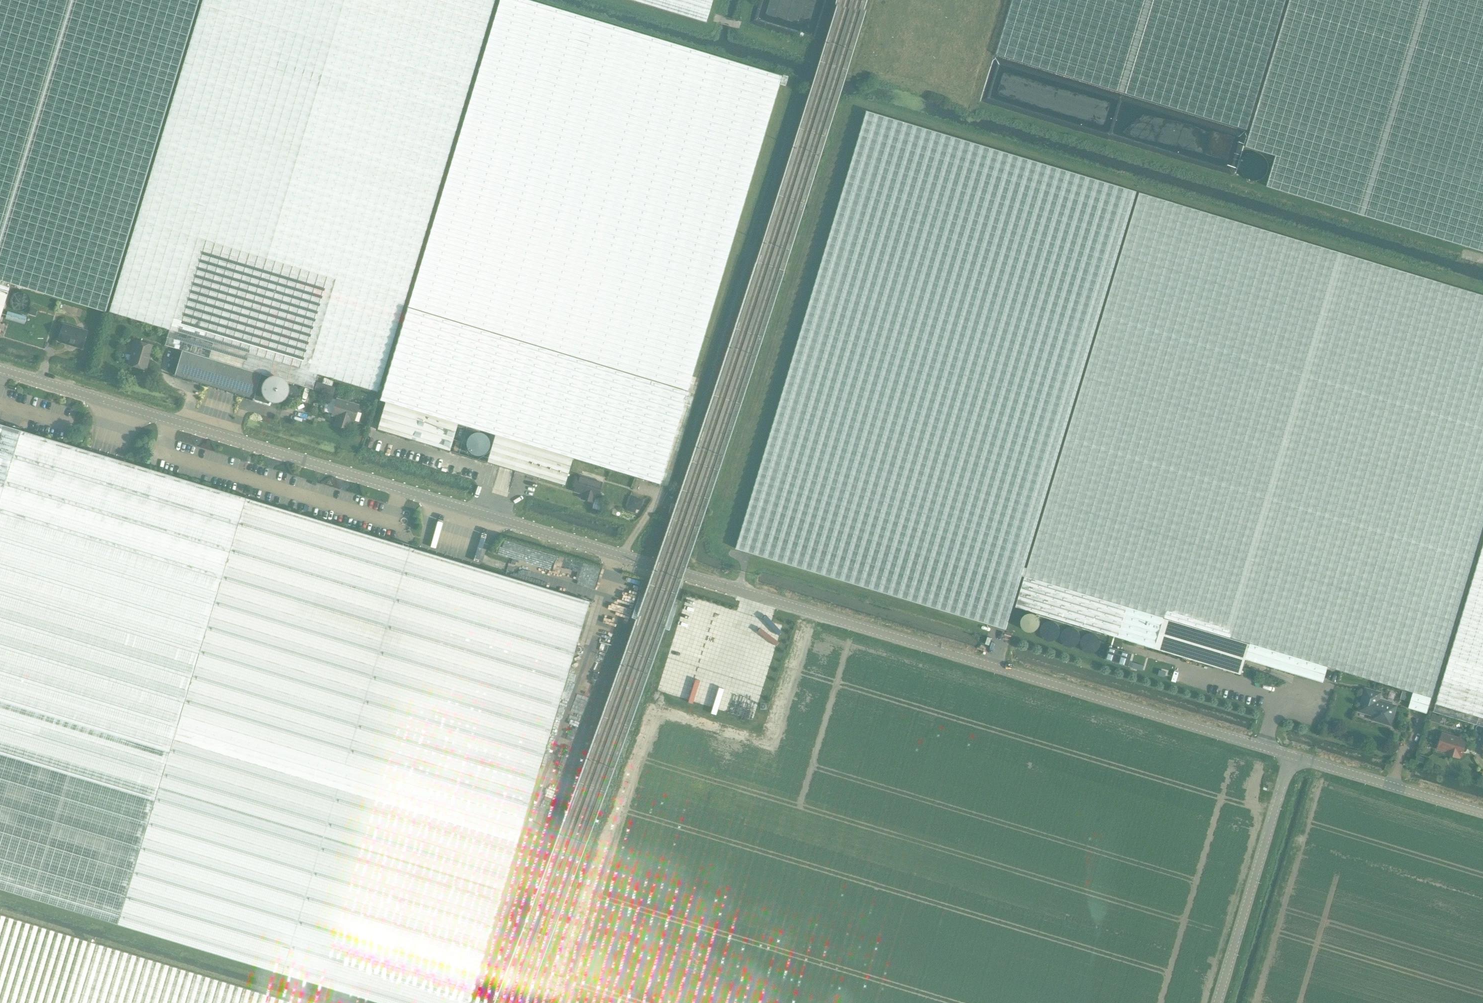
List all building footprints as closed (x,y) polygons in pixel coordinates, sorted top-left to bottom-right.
[(8,291),(11,284),(105,312),(199,0),(0,0),(0,289),(8,291)] [(182,350),(260,374),(312,389),(317,374),(377,392),(494,0),(202,0),(109,312),(170,330),(165,345),(174,348),(179,333),(187,335),(182,350)] [(380,400),(385,401),(457,423),(495,435),(572,458),(658,483),(661,474),(780,76),(756,69),(706,54),(525,0),(500,0),(484,53),(383,391),(380,400)] [(706,23),(713,0),(631,0),(706,23)] [(996,55),(1247,130),(1286,0),(1013,0),(996,55)] [(1255,116),(1246,146),(1276,155),(1267,186),(1482,251),(1482,0),(1290,0),(1255,116)] [(970,142),(868,111),(737,549),(991,625),(1006,629),(1137,192),(970,142)] [(1250,644),(1245,659),(1323,682),(1328,667),(1338,670),(1413,692),(1408,708),(1426,713),(1482,524),(1482,295),(1140,193),(1016,607),(1123,639),(1153,648),(1162,618),(1250,644)] [(8,291),(0,289),(0,319),(8,291)] [(63,323),(57,341),(82,349),(87,330),(63,323)] [(135,323),(132,333),(155,340),(158,330),(135,323)] [(133,346),(128,364),(146,370),(149,360),(148,360),(152,345),(134,340),(132,346),(133,346)] [(253,398),(260,374),(182,350),(175,375),(253,398)] [(334,425),(349,429),(351,420),(354,421),(359,405),(336,399),(332,414),(337,416),(334,425)] [(385,401),(377,430),(449,451),(457,423),(385,401)] [(117,923),(380,1002),(467,1002),(478,965),(588,602),(245,498),(124,461),(90,451),(20,430),(0,424),(0,888),(117,923)] [(495,435),(487,463),(564,486),(567,476),(572,458),(495,435)] [(578,476),(574,491),(582,494),(581,498),(593,502),(594,497),(597,498),(601,482),(578,476)] [(1433,712),(1482,727),(1482,546),(1433,712)] [(1245,659),(1250,644),(1162,618),(1153,648),(1241,674),(1245,659)] [(1390,724),(1396,706),(1378,701),(1380,693),(1366,689),(1359,711),(1373,715),(1372,719),(1390,724)] [(1463,751),(1465,752),(1467,751),(1468,747),(1467,745),(1465,744),(1466,740),(1442,733),(1438,749),(1451,752),(1450,755),(1459,758),(1460,755),(1462,756),(1463,751)] [(0,915),(0,1002),(293,1002),(0,915)]
